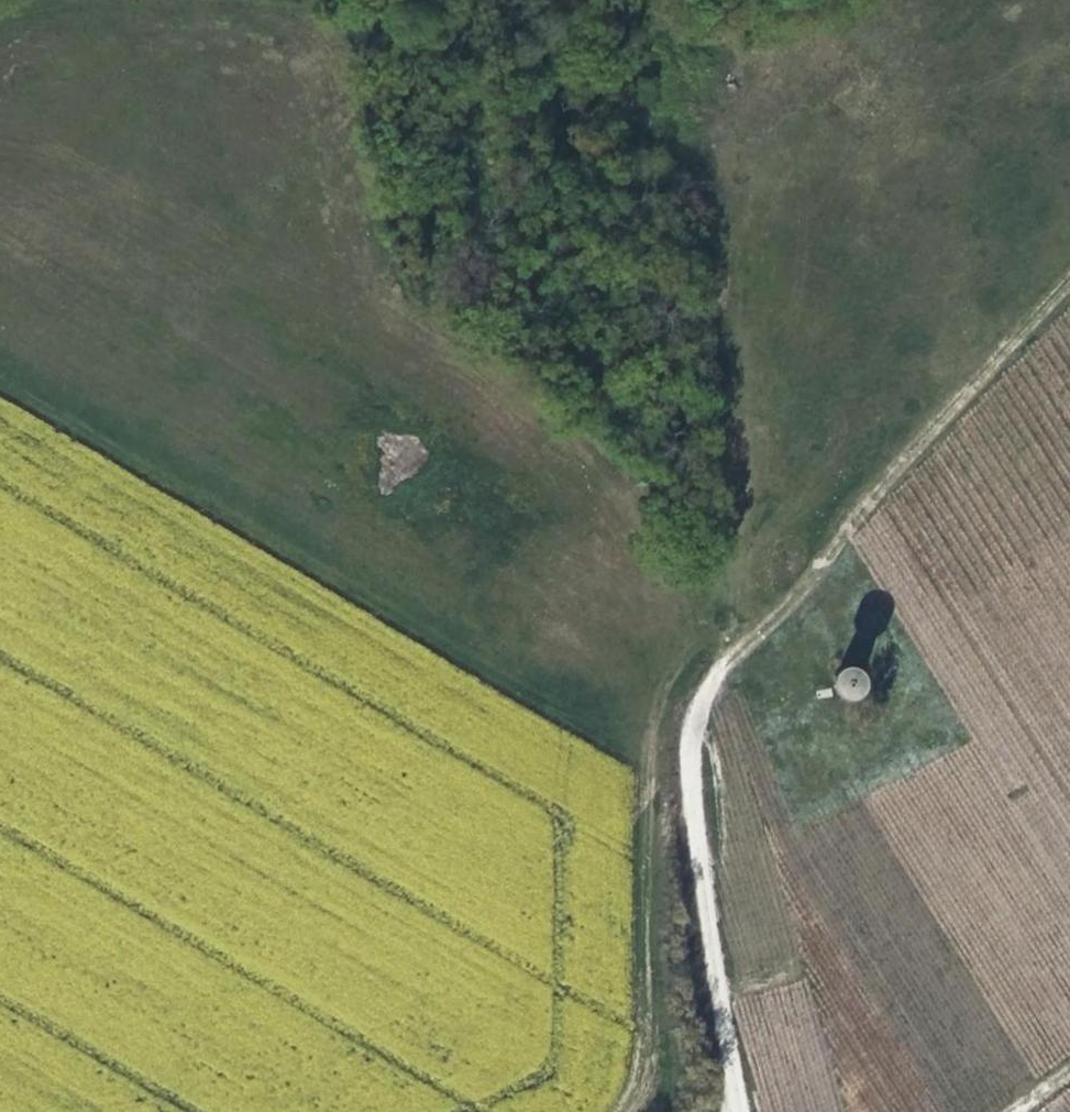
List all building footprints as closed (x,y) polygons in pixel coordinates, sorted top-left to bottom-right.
[(847,669),(841,665),(834,665),(828,668),(825,671),(823,677),(823,684),(826,689),(832,693),(838,694),(845,692),(851,685),(852,679),(851,674),(847,669)]
